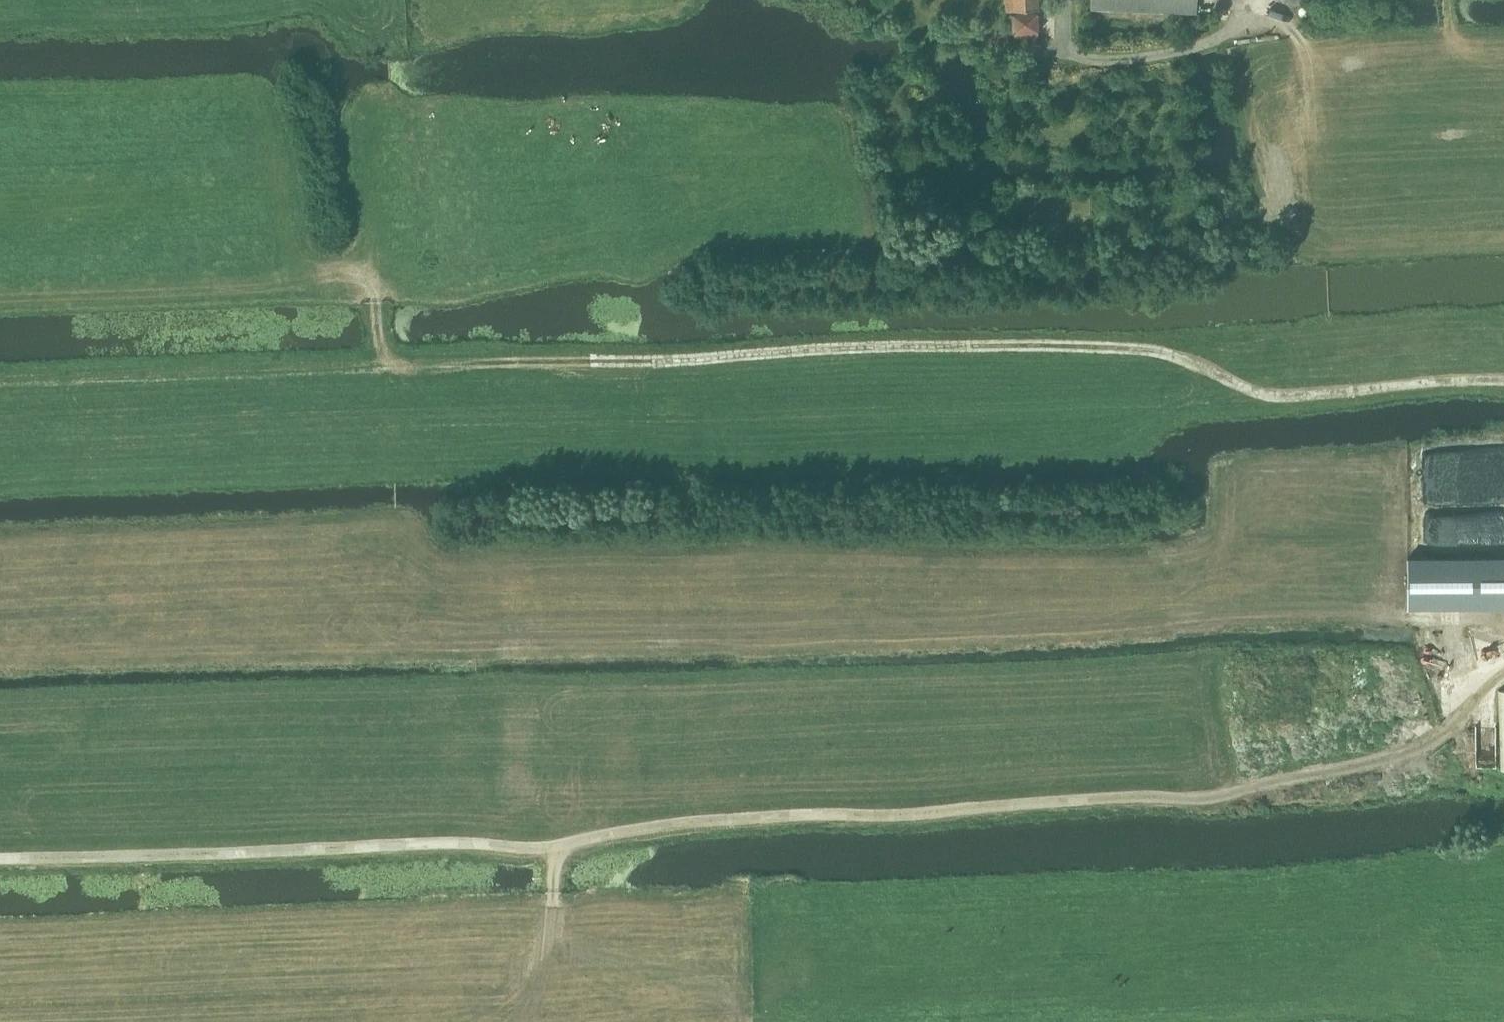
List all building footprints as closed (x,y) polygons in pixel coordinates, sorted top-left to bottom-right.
[(1007,11),(1039,9),(1039,0),(1006,0),(1007,11)] [(1091,8),(1197,13),(1198,0),(1092,0),(1091,8)] [(1408,558),(1408,609),(1434,609),(1503,608),(1503,558),(1462,558),(1408,558)]
